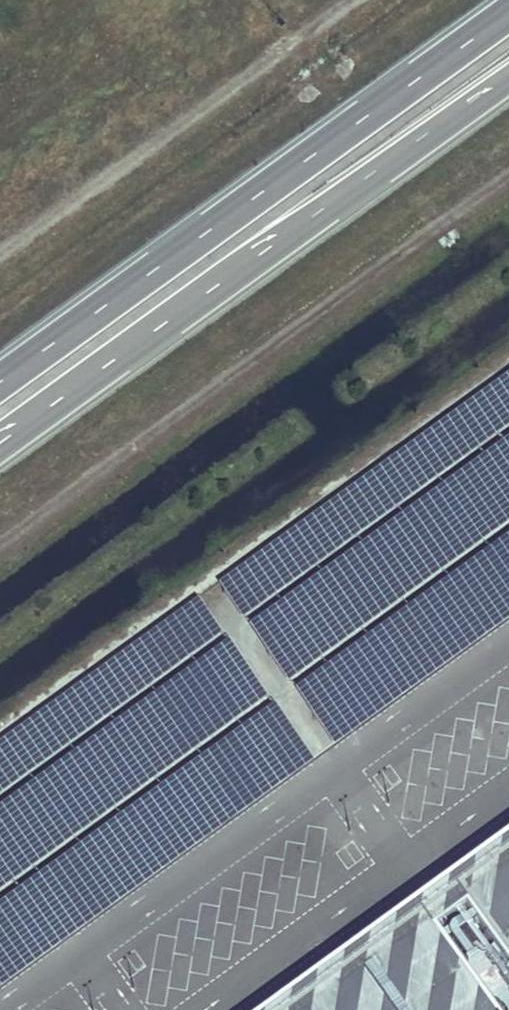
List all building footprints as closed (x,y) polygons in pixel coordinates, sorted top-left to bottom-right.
[(508,436),(508,378),(224,583),(252,621),(508,436)] [(508,534),(508,453),(263,633),(302,685),(508,534)] [(508,624),(508,544),(306,692),(345,744),(508,624)] [(222,643),(194,604),(0,745),(0,806),(222,643)] [(269,701),(230,649),(0,817),(0,898),(55,857),(269,701)] [(310,766),(272,713),(0,911),(0,992),(310,766)] [(271,1009),(508,1009),(508,837),(271,1009)]
